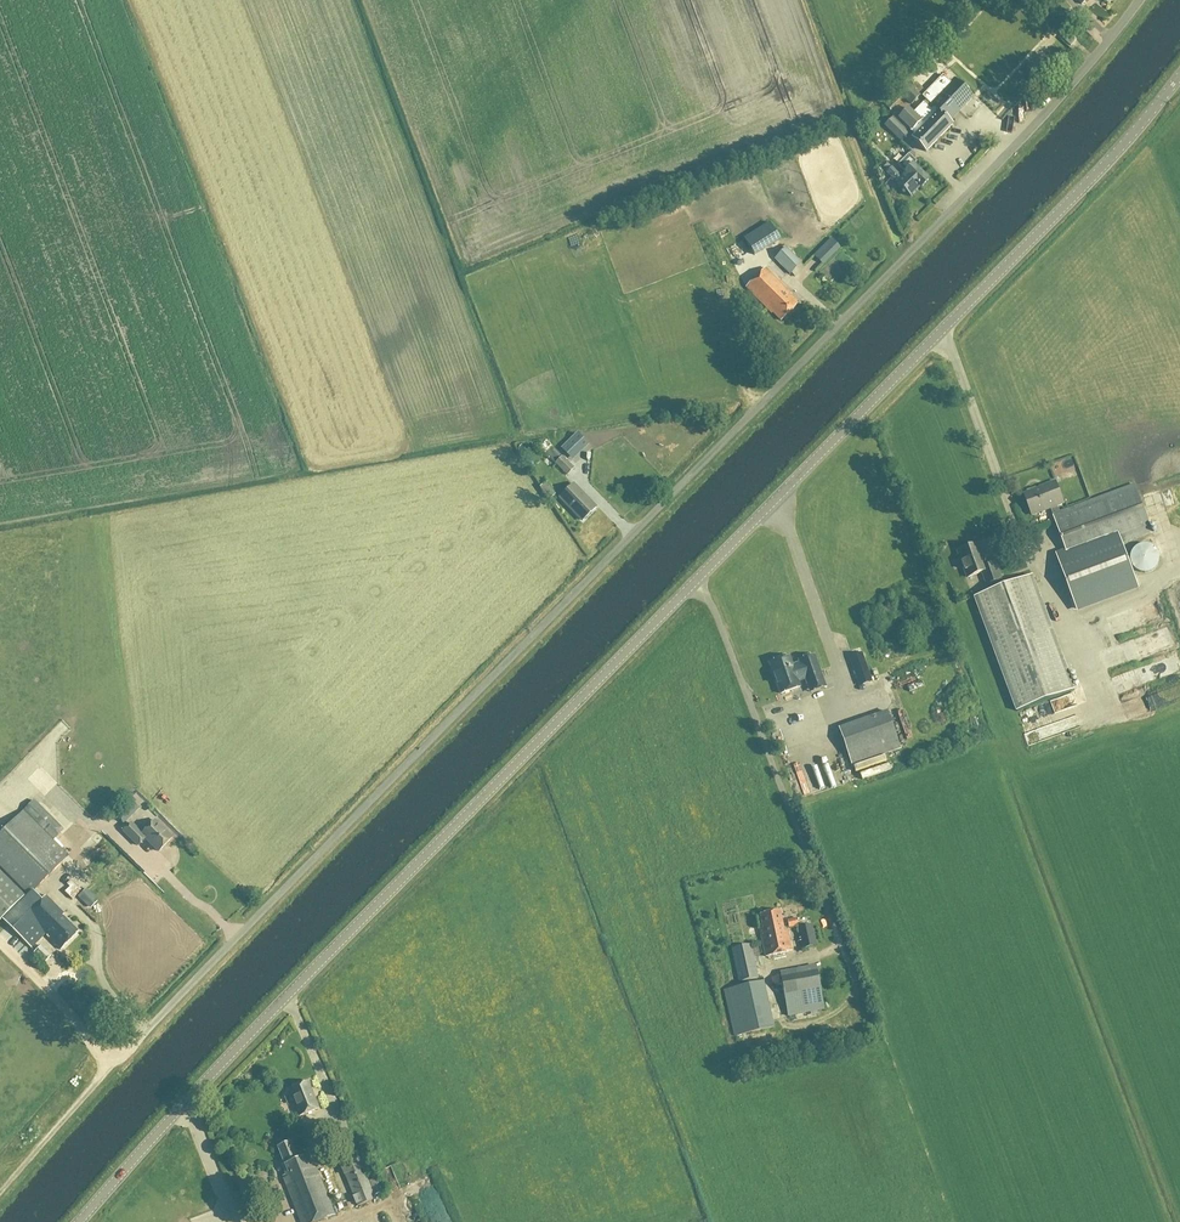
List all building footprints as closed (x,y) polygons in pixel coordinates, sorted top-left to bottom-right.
[(1064,38),(1071,44),(1076,39),(1069,33),(1064,38)] [(912,130),(911,131),(915,135),(912,138),(926,152),(952,125),(948,122),(972,97),(955,80),(951,84),(943,75),(922,97),(933,108),(930,111),(923,104),(913,114),(908,109),(899,118),(912,130)] [(902,95),(910,87),(906,83),(899,91),(902,95)] [(902,95),(912,104),(919,96),(910,87),(902,95)] [(1026,105),(1030,110),(1038,103),(1034,98),(1026,105)] [(892,167),(887,173),(896,182),(896,183),(911,197),(920,188),(920,189),(928,181),(913,165),(905,173),(905,174),(902,177),(892,167)] [(744,218),(758,213),(755,205),(741,210),(744,218)] [(749,242),(771,230),(767,223),(745,235),(749,242)] [(775,228),(751,242),(754,249),(779,234),(775,228)] [(840,247),(831,238),(814,256),(823,265),(840,247)] [(786,248),(781,253),(775,258),(791,275),(802,264),(786,248)] [(765,268),(745,288),(772,315),(773,315),(774,314),(781,321),(799,303),(790,295),(791,294),(765,268)] [(567,455),(583,439),(577,432),(561,448),(567,455)] [(553,446),(545,453),(555,463),(562,456),(553,446)] [(562,456),(555,463),(554,464),(567,476),(575,468),(562,456)] [(1053,515),(1066,550),(1056,554),(1078,613),(1139,590),(1122,543),(1152,531),(1135,484),(1060,512),(1058,505),(1064,503),(1055,481),(1045,485),(1045,486),(1036,489),(1036,488),(1026,491),(1027,493),(1024,494),(1032,514),(1051,508),(1053,515)] [(596,508),(573,484),(560,497),(582,521),(596,508)] [(979,544),(958,551),(968,578),(983,572),(987,585),(1001,580),(995,564),(987,566),(979,544)] [(1151,545),(1146,544),(1144,544),(1139,545),(1135,547),(1134,549),(1131,553),(1130,558),(1131,562),(1131,565),(1134,569),(1137,572),(1142,573),(1144,574),(1146,574),(1151,573),(1155,570),(1158,567),(1159,564),(1160,560),(1160,555),(1159,553),(1156,549),(1155,547),(1151,545)] [(975,597),(1016,712),(1073,691),(1032,576),(975,597)] [(1159,604),(1147,607),(1149,617),(1161,614),(1159,604)] [(849,657),(853,667),(860,685),(872,680),(865,662),(862,652),(849,657)] [(805,678),(807,683),(810,693),(825,687),(813,655),(799,660),(800,663),(792,666),(789,657),(786,657),(784,655),(777,658),(777,661),(770,663),(781,694),(800,687),(797,681),(805,678)] [(900,749),(887,712),(839,729),(852,766),(900,749)] [(796,793),(804,792),(805,800),(809,799),(804,766),(792,767),(796,793)] [(0,835),(0,866),(29,895),(0,925),(0,932),(7,939),(14,931),(32,948),(45,935),(61,950),(78,932),(62,916),(64,914),(46,896),(42,899),(33,891),(68,855),(54,841),(64,830),(34,801),(0,835)] [(145,838),(159,851),(172,838),(155,821),(142,834),(131,823),(123,831),(138,846),(145,838)] [(80,850),(94,845),(86,825),(73,830),(80,850)] [(25,897),(0,872),(0,922),(25,897)] [(65,892),(72,900),(82,891),(74,883),(65,892)] [(97,900),(85,888),(79,894),(91,906),(97,900)] [(760,914),(763,928),(759,929),(765,957),(792,951),(787,927),(784,928),(780,910),(760,914)] [(799,926),(797,918),(787,920),(789,928),(799,926)] [(817,946),(812,925),(797,928),(802,949),(817,946)] [(731,949),(739,983),(758,979),(751,944),(731,949)] [(40,946),(35,952),(34,953),(45,963),(51,956),(40,946)] [(824,1009),(816,966),(780,973),(788,1016),(824,1009)] [(735,1036),(773,1027),(764,986),(761,986),(760,983),(725,990),(735,1036)] [(288,1089),(290,1092),(288,1095),(290,1100),(293,1101),(299,1116),(318,1108),(307,1082),(288,1089)] [(322,1165),(329,1162),(322,1140),(315,1143),(322,1165)] [(277,1147),(284,1164),(282,1165),(285,1175),(282,1176),(300,1221),(317,1221),(335,1215),(311,1154),(297,1159),(290,1142),(277,1147)] [(357,1152),(338,1159),(358,1206),(376,1198),(357,1152)]
